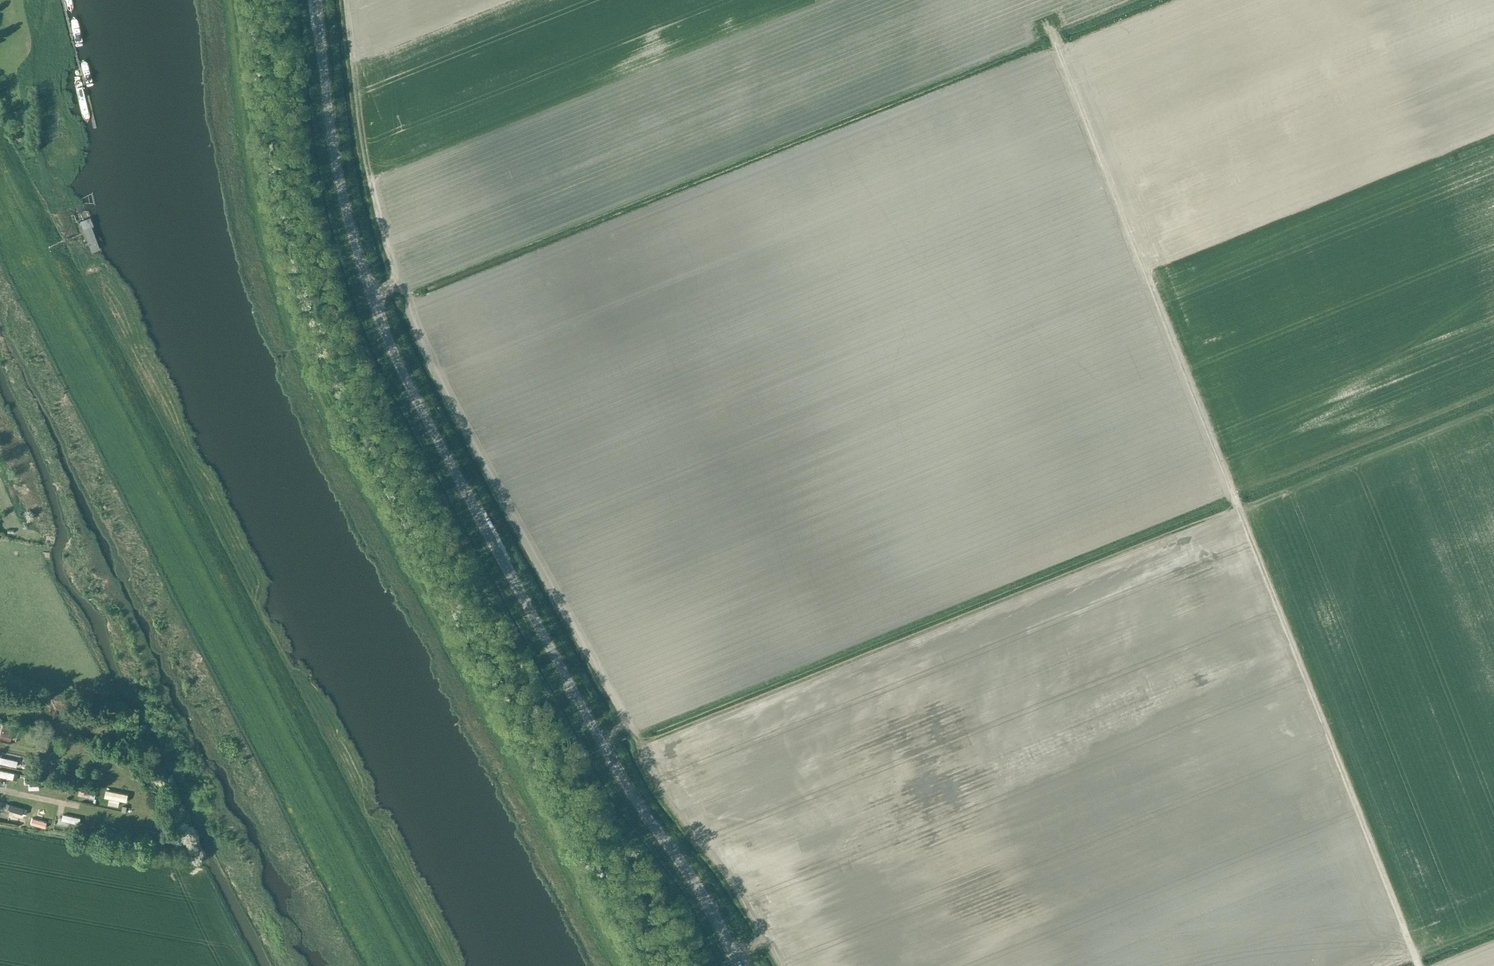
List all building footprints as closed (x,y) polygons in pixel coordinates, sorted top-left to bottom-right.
[(102,248),(88,210),(77,215),(91,253),(98,250),(102,248)] [(182,740),(186,735),(182,731),(177,736),(182,740)] [(94,760),(109,763),(110,757),(95,755),(94,760)] [(77,796),(89,797),(89,788),(80,788),(80,785),(70,785),(70,788),(77,788),(77,796)]
